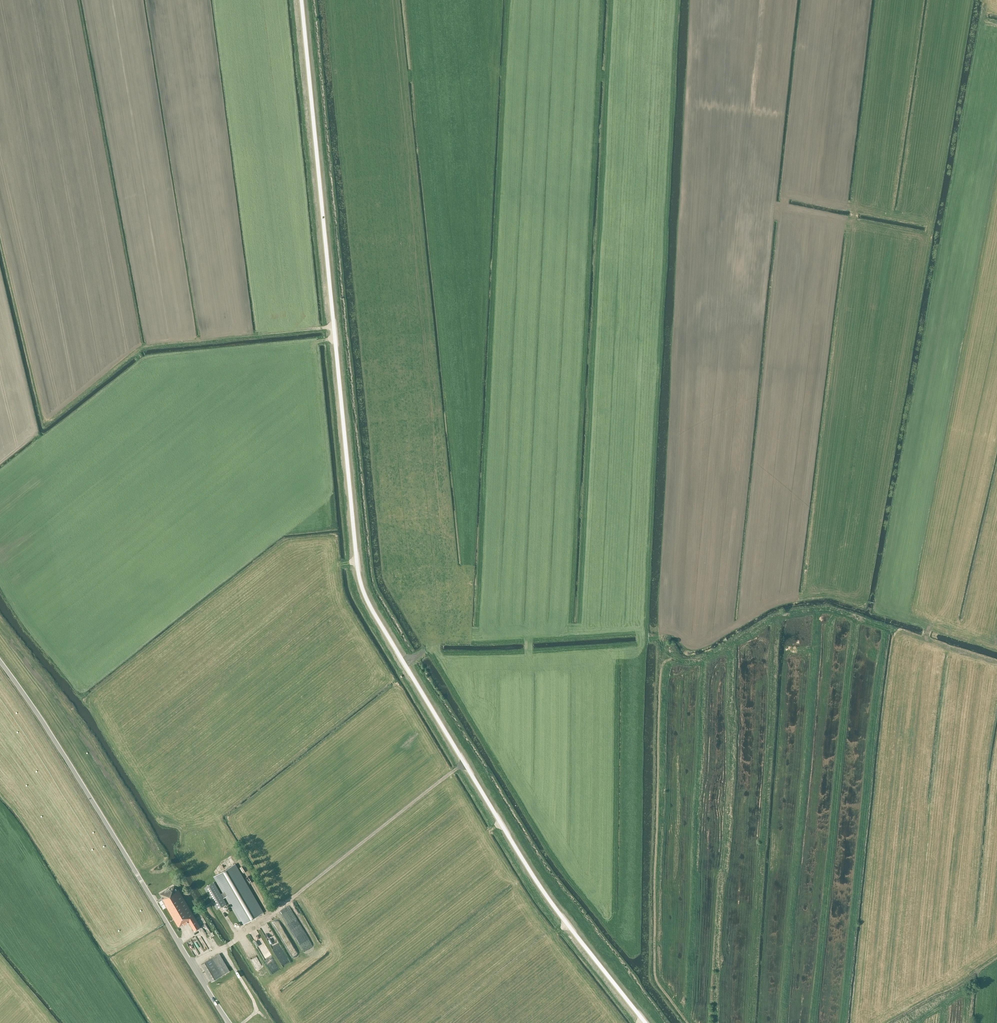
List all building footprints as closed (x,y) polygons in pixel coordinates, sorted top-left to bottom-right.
[(221,894),(214,882),(204,888),(217,909),(226,903),(223,898),(225,897),(241,925),(263,912),(235,864),(214,877),(223,893),(221,894)] [(178,890),(174,885),(160,893),(163,898),(162,899),(178,926),(183,924),(183,925),(189,922),(194,931),(201,927),(197,921),(179,890),(178,890)] [(219,954),(214,957),(201,964),(212,982),(224,974),(230,971),(219,954)]
